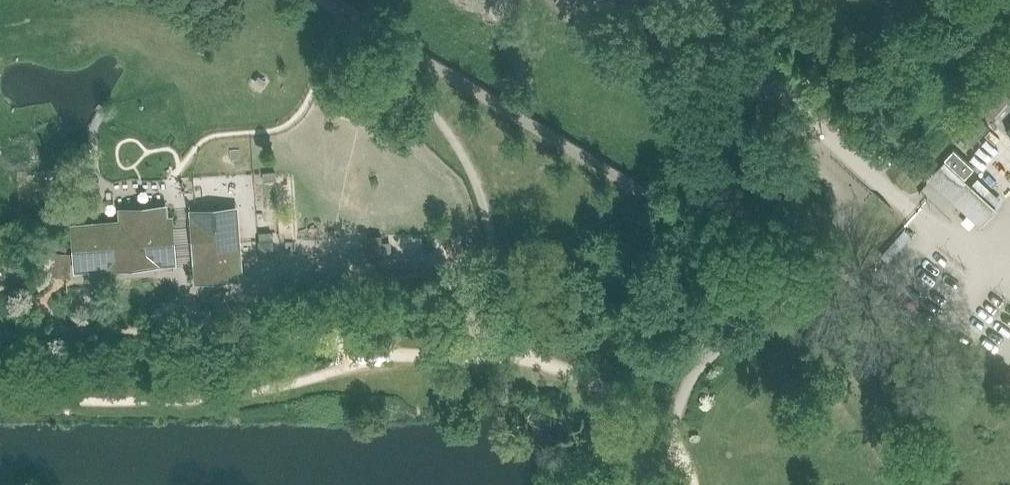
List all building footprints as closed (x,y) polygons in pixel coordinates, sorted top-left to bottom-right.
[(972,145),(990,125),(981,117),(963,137),(972,145)] [(965,177),(974,167),(954,149),(945,159),(965,177)] [(980,226),(997,208),(944,160),(928,178),(980,226)] [(128,226),(77,229),(79,264),(170,258),(168,221),(161,222),(160,206),(127,209),(128,226)] [(237,275),(233,208),(195,211),(199,278),(237,275)] [(367,259),(384,258),(382,235),(365,236),(367,259)] [(354,250),(353,237),(333,238),(334,252),(354,250)] [(302,240),(303,253),(321,252),(321,238),(302,240)] [(290,261),(289,240),(271,241),(272,261),(290,261)] [(71,253),(51,251),(49,273),(68,275),(71,253)] [(466,262),(466,254),(452,256),(452,264),(466,262)] [(308,297),(338,295),(338,283),(308,284),(308,297)]
